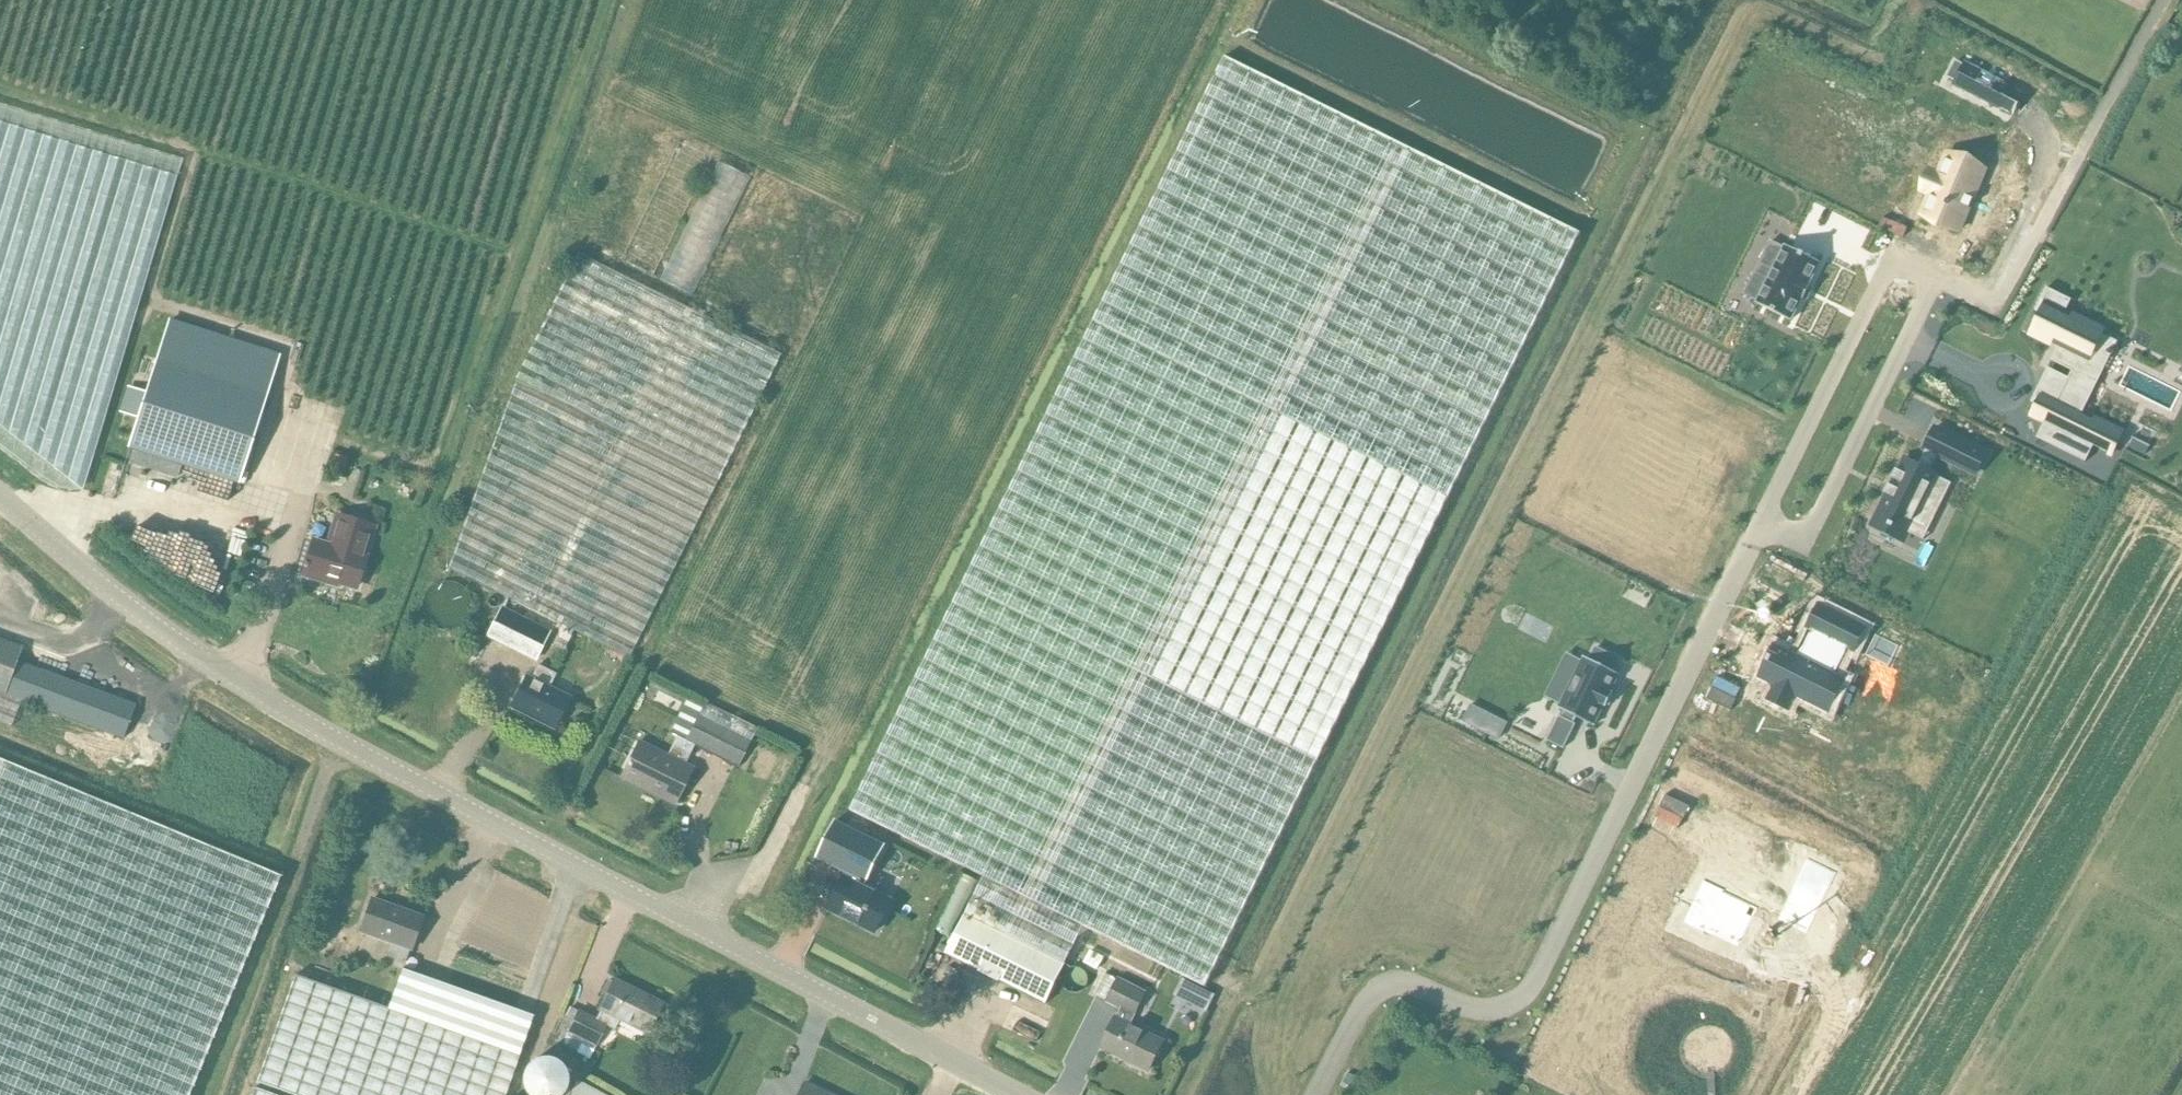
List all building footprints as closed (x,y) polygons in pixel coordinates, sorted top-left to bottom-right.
[(946,954),(1045,1003),(1085,926),(1205,986),(1579,233),(1226,57),(852,811),(985,878),(946,954)] [(2018,89),(1968,63),(1958,82),(2008,108),(2018,89)] [(1947,152),(1921,216),(1960,232),(1987,168),(1947,152)] [(718,163),(662,280),(694,295),(743,192),(734,188),(740,174),(718,163)] [(1754,276),(1745,293),(1758,300),(1757,303),(1790,320),(1801,297),(1803,298),(1810,285),(1808,284),(1819,262),(1785,245),(1784,248),(1777,244),(1771,241),(1762,259),(1766,262),(1775,266),(1767,282),(1759,278),(1754,276)] [(629,659),(781,354),(578,253),(515,381),(449,568),(507,597),(488,634),(537,659),(546,641),(564,650),(568,643),(574,631),(629,659)] [(148,268),(0,268),(0,297),(11,300),(0,300),(0,342),(15,357),(24,347),(37,360),(41,346),(57,350),(57,332),(65,324),(79,275),(79,332),(90,321),(90,319),(101,319),(101,305),(115,305),(121,299),(121,295),(132,295),(132,284),(143,284),(148,268)] [(2041,313),(2031,333),(2050,343),(2053,335),(2061,339),(2051,361),(2072,371),(2098,383),(2112,355),(2114,356),(2115,353),(2112,351),(2117,342),(2102,335),(2103,331),(2074,316),(2071,322),(2063,318),(2072,300),(2047,287),(2035,310),(2041,313)] [(133,386),(124,416),(136,420),(127,448),(240,484),(281,354),(169,317),(146,390),(133,386)] [(2032,400),(2031,402),(2037,404),(2032,415),(2045,421),(2037,438),(2086,462),(2094,446),(2112,455),(2123,432),(2096,419),(2093,423),(2081,417),(2098,383),(2072,371),(2069,378),(2053,410),(2032,400)] [(1888,495),(1876,518),(1890,524),(1889,525),(1894,528),(1894,527),(1908,533),(1913,522),(1925,527),(1946,485),(1934,479),(1936,475),(1930,472),(1938,457),(1975,475),(1986,453),(1935,428),(1925,449),(1926,450),(1918,465),(1905,459),(1899,471),(1896,469),(1892,478),(1895,479),(1892,486),(1889,485),(1885,493),(1888,495)] [(314,541),(304,574),(327,581),(328,578),(357,587),(366,557),(369,557),(378,529),(336,516),(327,545),(314,541)] [(1783,653),(1761,699),(1780,708),(1772,726),(1801,741),(1809,724),(1849,745),(1870,698),(1856,692),(1870,661),(1878,664),(1894,630),(1833,599),(1818,633),(1825,636),(1812,667),(1783,653)] [(124,739),(136,705),(18,661),(23,648),(0,639),(0,721),(12,726),(22,701),(124,739)] [(1559,716),(1547,740),(1563,748),(1576,724),(1573,722),(1576,716),(1593,725),(1604,705),(1607,706),(1613,694),(1610,692),(1620,674),(1614,671),(1619,659),(1596,647),(1590,659),(1584,656),(1558,708),(1564,711),(1561,717),(1559,716)] [(512,707),(554,728),(570,698),(550,688),(557,675),(538,665),(531,678),(528,677),(512,707)] [(622,777),(676,803),(693,769),(685,765),(695,745),(739,766),(757,729),(705,703),(687,740),(677,736),(667,756),(639,742),(622,777)] [(1479,728),(1499,739),(1507,723),(1487,713),(1479,728)] [(277,881),(140,826),(0,769),(0,1094),(188,1094),(277,881)] [(140,826),(277,881),(295,834),(159,779),(140,826)] [(847,874),(829,908),(877,931),(891,901),(876,894),(879,889),(866,883),(886,843),(839,820),(819,860),(847,874)] [(1801,873),(1773,929),(1800,943),(1827,888),(1801,873)] [(1705,881),(1681,924),(1702,934),(1705,932),(1737,947),(1756,909),(1722,894),(1724,889),(1705,881)] [(385,956),(405,964),(410,949),(411,950),(423,917),(372,899),(360,931),(389,942),(385,956)] [(388,1008),(295,975),(257,1082),(292,1094),(505,1094),(533,1015),(402,968),(388,1008)] [(1102,1047),(1148,1070),(1163,1041),(1131,1025),(1147,991),(1118,976),(1117,978),(1105,972),(1095,993),(1107,999),(1105,1002),(1121,1010),(1102,1047)] [(1175,995),(1206,1011),(1214,994),(1183,978),(1175,995)] [(566,1033),(596,1048),(607,1026),(615,1029),(620,1019),(648,1033),(663,1004),(615,980),(600,1009),(596,1016),(579,1008),(566,1033)] [(524,1057),(521,1094),(559,1094),(562,1060),(524,1057)] [(798,1094),(827,1094),(804,1084),(798,1094)]
